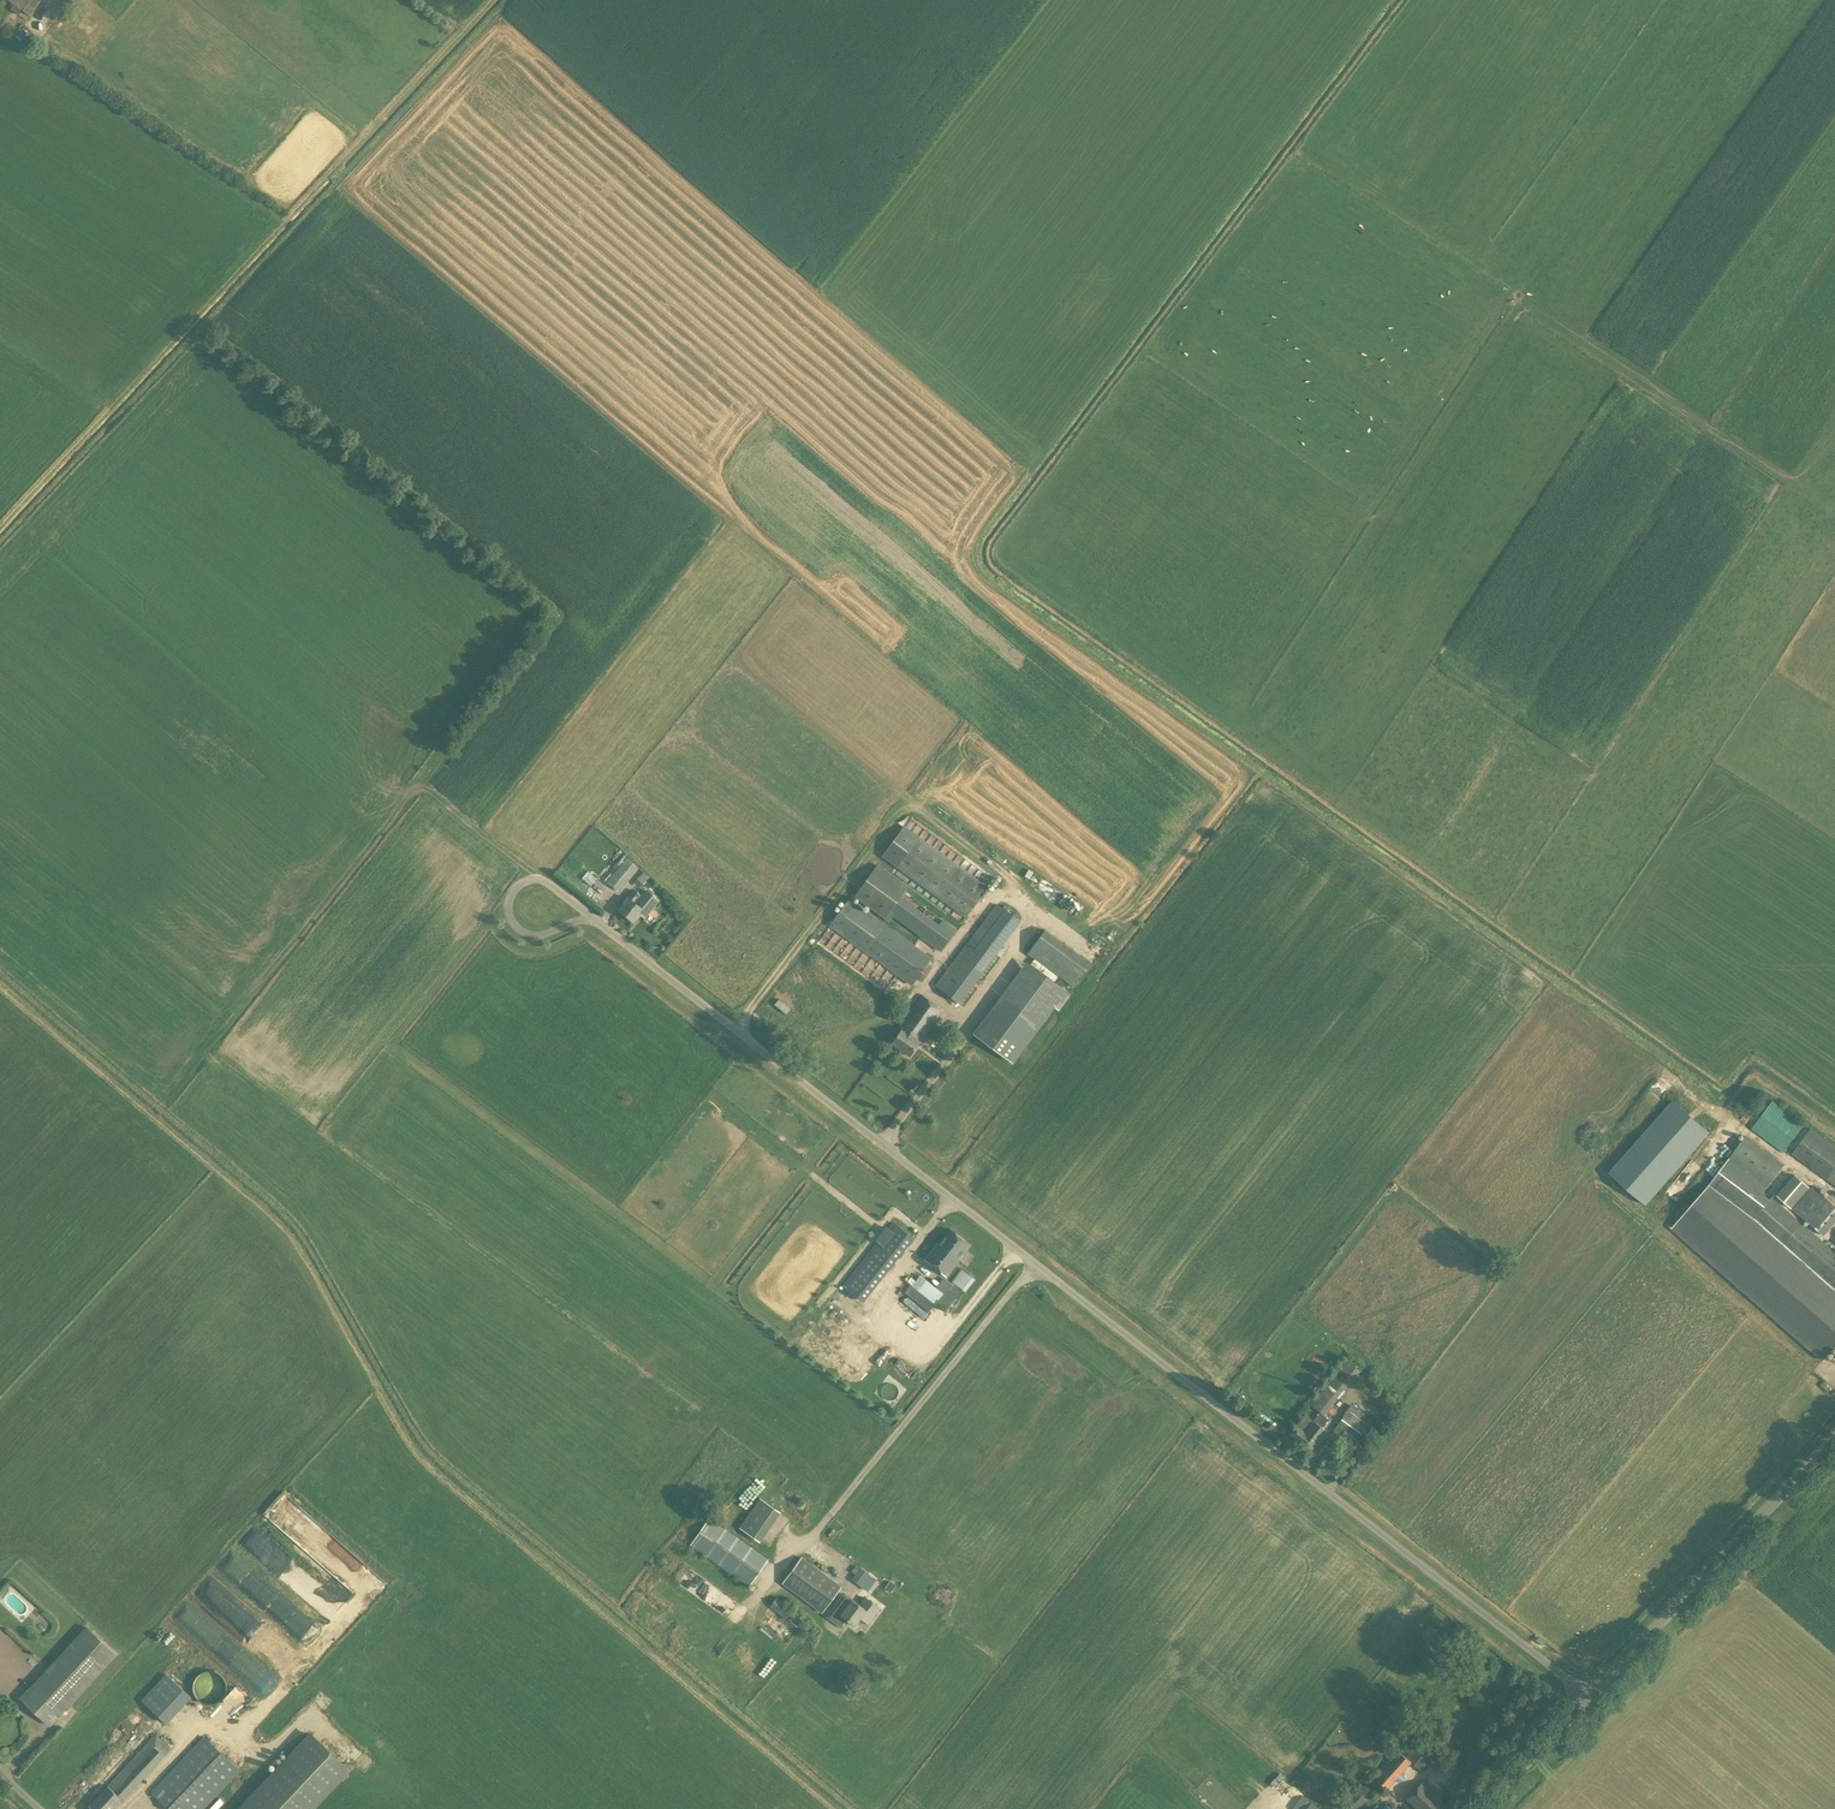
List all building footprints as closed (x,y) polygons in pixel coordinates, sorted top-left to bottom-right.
[(23,12),(23,11),(31,16),(41,0),(6,0),(23,12)] [(896,866),(966,918),(989,887),(919,836),(896,866)] [(623,856),(605,878),(620,891),(630,880),(640,887),(649,876),(623,856)] [(890,922),(893,917),(920,936),(941,952),(962,923),(950,914),(945,921),(905,891),(908,886),(878,863),(854,896),(890,922)] [(634,890),(618,910),(634,922),(641,914),(645,918),(659,900),(646,890),(642,896),(637,892),(634,890)] [(997,903),(973,934),(934,986),(960,1004),(997,954),(1018,927),(1021,922),(997,903)] [(914,945),(884,924),(864,951),(912,986),(932,958),(914,945)] [(1077,984),(1092,963),(1044,929),(1029,950),(1077,984)] [(899,1026),(902,1029),(891,1044),(909,1057),(934,1023),(943,1010),(922,995),(907,1015),(899,1026)] [(1001,1025),(990,1041),(1013,1058),(1025,1043),(1001,1025)] [(946,1036),(936,1029),(931,1037),(941,1044),(946,1036)] [(1673,1100),(1609,1172),(1646,1206),(1690,1155),(1710,1133),(1673,1100)] [(1751,1129),(1783,1153),(1786,1149),(1805,1124),(1773,1100),(1751,1129)] [(1811,1128),(1792,1154),(1834,1185),(1834,1145),(1811,1128)] [(1746,1136),(1715,1176),(1708,1185),(1673,1224),(1821,1360),(1834,1345),(1834,1252),(1772,1196),(1770,1199),(1763,1193),(1783,1164),(1746,1136)] [(1777,1195),(1792,1208),(1810,1187),(1796,1174),(1777,1195)] [(1793,1209),(1823,1236),(1834,1222),(1834,1206),(1812,1186),(1793,1209)] [(865,1301),(913,1239),(892,1223),(844,1285),(865,1301)] [(937,1243),(924,1260),(946,1276),(970,1245),(950,1229),(938,1244),(937,1243)] [(966,1292),(975,1279),(961,1268),(951,1281),(952,1282),(952,1283),(944,1277),(936,1287),(916,1271),(912,1276),(916,1280),(912,1285),(911,1285),(905,1292),(929,1311),(935,1304),(945,1311),(963,1289),(966,1292)] [(1324,1415),(1360,1371),(1345,1359),(1309,1403),(1320,1412),(1324,1415)] [(1344,1416),(1333,1430),(1341,1437),(1339,1439),(1352,1449),(1354,1446),(1356,1448),(1363,1439),(1360,1437),(1373,1421),(1351,1404),(1343,1414),(1344,1416)] [(1327,1431),(1322,1428),(1328,1419),(1319,1412),(1314,1420),(1305,1414),(1296,1426),(1290,1434),(1310,1450),(1315,1443),(1317,1444),(1327,1431)] [(760,1498),(739,1528),(760,1542),(781,1512),(760,1498)] [(703,1527),(690,1546),(750,1586),(769,1559),(713,1520),(709,1518),(703,1527)] [(298,1591),(303,1597),(311,1582),(294,1565),(289,1562),(280,1554),(274,1551),(259,1536),(251,1544),(239,1537),(253,1552),(252,1551),(287,1586),(298,1591)] [(317,1629),(227,1557),(217,1570),(307,1642),(317,1629)] [(822,1613),(842,1586),(802,1557),(782,1583),(822,1613)] [(851,1579),(862,1588),(872,1576),(861,1567),(860,1568),(856,1565),(851,1571),(855,1574),(851,1579)] [(205,1581),(195,1593),(262,1647),(272,1635),(205,1581)] [(860,1605),(852,1600),(843,1593),(826,1616),(844,1629),(849,1621),(855,1625),(860,1618),(868,1624),(879,1608),(865,1598),(860,1605)] [(814,1640),(822,1630),(798,1610),(799,1609),(790,1602),(787,1605),(777,1597),(770,1606),(807,1636),(805,1638),(811,1643),(813,1640),(814,1640)] [(208,1636),(213,1639),(219,1628),(180,1606),(171,1622),(206,1640),(208,1636)] [(118,1655),(87,1626),(46,1670),(20,1698),(50,1727),(118,1655)] [(223,1688),(223,1687),(223,1684),(222,1681),(220,1678),(219,1676),(216,1674),(213,1673),(208,1671),(205,1672),(202,1673),(199,1674),(197,1676),(195,1678),(193,1680),(192,1684),(192,1687),(192,1692),(194,1695),(196,1698),(198,1700),(200,1701),(202,1702),(206,1703),(209,1703),(213,1702),(215,1701),(218,1699),(220,1697),(222,1694),(223,1691),(223,1688)] [(167,1723),(192,1696),(166,1673),(142,1700),(167,1723)] [(848,1678),(844,1683),(855,1692),(859,1686),(848,1678)] [(1381,1785),(1386,1790),(1411,1762),(1421,1772),(1444,1746),(1428,1732),(1421,1740),(1395,1717),(1383,1731),(1400,1746),(1373,1777),(1374,1778),(1370,1782),(1378,1789),(1381,1785)] [(129,1793),(172,1748),(155,1734),(88,1806),(90,1808),(92,1808),(115,1808),(129,1793)] [(348,1769),(312,1735),(242,1808),(310,1808),(348,1769)] [(219,1793),(241,1770),(204,1736),(151,1793),(168,1808),(205,1808),(219,1793)] [(1412,1793),(1406,1799),(1417,1808),(1451,1808),(1439,1799),(1442,1796),(1424,1780),(1412,1793)] [(1291,1808),(1320,1808),(1311,1802),(1311,1803),(1302,1795),(1295,1803),(1293,1801),(1288,1806),(1291,1808)]
